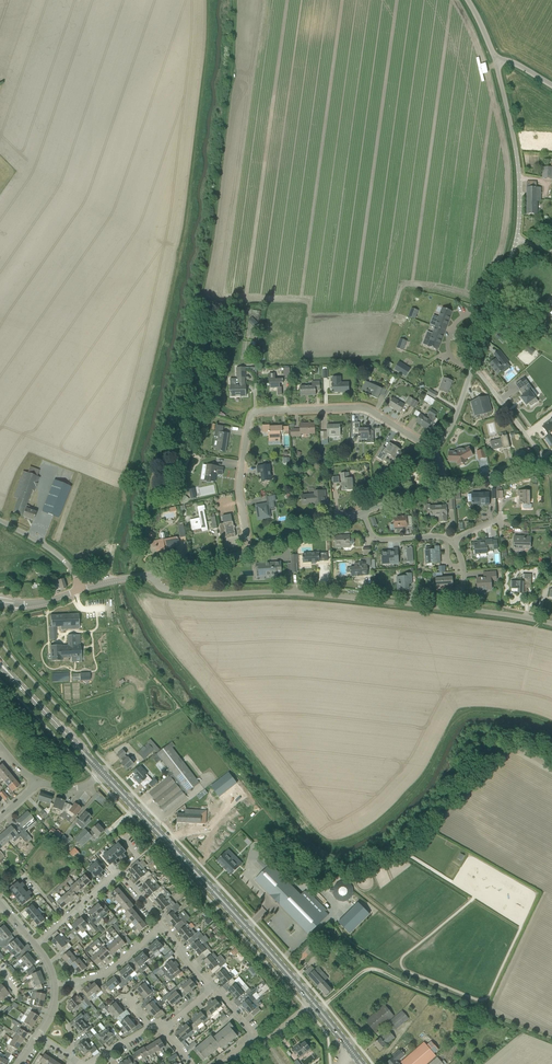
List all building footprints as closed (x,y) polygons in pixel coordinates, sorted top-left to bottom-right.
[(543,167),(543,178),(551,179),(551,167),(543,167)] [(541,201),(541,188),(536,188),(536,182),(527,182),(527,214),(536,214),(536,201),(541,201)] [(408,317),(411,318),(415,319),(417,313),(413,312),(414,309),(413,309),(411,308),(408,317)] [(442,308),(435,327),(445,331),(452,312),(442,308)] [(252,317),(248,322),(255,329),(259,324),(252,317)] [(437,350),(445,331),(435,327),(428,347),(437,350)] [(404,344),(405,341),(403,340),(400,339),(398,344),(396,348),(403,351),(405,345),(404,344)] [(535,351),(526,344),(523,349),(532,355),(535,351)] [(495,359),(495,360),(489,364),(497,375),(502,371),(503,373),(510,368),(507,363),(509,362),(503,355),(498,359),(496,360),(495,359)] [(394,370),(406,377),(410,369),(399,362),(394,370)] [(245,368),(239,368),(236,368),(236,379),(230,379),(231,392),(230,392),(230,394),(231,394),(231,396),(246,396),(246,385),(245,385),(244,378),(245,378),(245,368)] [(283,383),(283,380),(275,380),(275,374),(269,374),(269,380),(269,388),(278,388),(278,396),(282,396),(282,387),(280,387),(280,383),(283,383)] [(349,383),(341,383),(341,377),(332,377),(333,391),(332,391),(332,393),(333,393),(340,392),(340,391),(349,391),(349,383)] [(439,391),(448,394),(447,393),(450,386),(451,386),(452,381),(444,378),(439,391)] [(320,390),(320,381),(312,381),(312,383),(312,387),(300,387),(300,396),(316,395),(316,390),(320,390)] [(518,381),(516,382),(521,388),(517,391),(520,395),(520,396),(517,398),(523,407),(526,404),(529,407),(536,402),(528,392),(530,390),(524,381),(523,381),(520,383),(518,381)] [(378,399),(382,389),(370,383),(369,386),(365,384),(361,392),(378,399)] [(427,393),(435,398),(437,395),(429,389),(427,393)] [(393,398),(389,406),(390,406),(396,410),(400,413),(404,405),(393,398)] [(479,399),(472,403),(475,414),(483,413),(491,410),(487,398),(479,399)] [(533,420),(547,412),(545,408),(531,417),(533,420)] [(434,418),(437,413),(431,410),(428,414),(434,418)] [(424,427),(427,429),(432,422),(426,418),(420,415),(416,422),(424,427)] [(542,427),(548,434),(551,431),(551,420),(542,427)] [(374,443),(373,431),(369,431),(369,429),(360,429),(359,422),(354,423),(355,433),(358,433),(359,440),(367,440),(367,443),(374,443)] [(306,424),(300,424),(300,429),(291,430),(289,430),(289,434),(291,434),(291,436),(301,436),(301,434),(315,434),(314,424),(309,424),(306,424)] [(228,434),(223,433),(224,427),(216,425),(214,437),(219,437),(217,450),(226,452),(228,434)] [(289,427),(282,427),(282,426),(280,426),(275,427),(270,427),(270,425),(262,425),(263,433),(268,433),(269,442),(280,442),(280,432),(285,432),(285,435),(289,435),(289,436),(289,434),(289,430),(289,427)] [(322,445),(328,445),(328,436),(340,436),(340,425),(327,426),(327,431),(321,432),(321,441),(322,441),(322,445)] [(507,435),(506,432),(500,434),(501,439),(490,442),(492,451),(500,449),(500,448),(503,447),(504,449),(510,448),(507,435)] [(386,453),(395,458),(398,454),(399,453),(398,453),(400,450),(390,443),(386,449),(383,447),(377,457),(382,461),(386,453)] [(472,456),(471,453),(472,452),(469,446),(464,449),(463,449),(462,449),(461,449),(460,449),(459,449),(458,449),(457,449),(456,450),(455,450),(454,451),(453,451),(449,451),(449,461),(457,461),(458,464),(466,462),(465,460),(472,456)] [(483,450),(477,452),(479,459),(485,458),(483,450)] [(205,481),(214,482),(216,474),(222,475),(223,468),(217,467),(208,465),(205,481)] [(270,465),(257,466),(258,473),(261,473),(262,481),(271,480),(270,465)] [(23,515),(26,505),(32,490),(34,491),(40,478),(23,471),(13,497),(18,499),(13,512),(22,516),(22,515),(23,515)] [(343,491),(353,490),(352,478),(350,478),(349,472),(341,473),(341,483),(341,486),(342,486),(343,491)] [(55,481),(43,512),(59,518),(71,487),(55,481)] [(316,505),(322,505),(322,501),(326,501),(325,491),(315,491),(315,494),(302,495),(302,501),(306,501),(307,504),(316,503),(316,505)] [(532,505),(529,505),(529,491),(518,491),(518,496),(520,496),(520,505),(523,505),(523,507),(523,508),(524,509),(525,509),(532,509),(532,505)] [(472,494),(472,504),(479,504),(481,503),(481,505),(489,505),(489,494),(472,494)] [(258,519),(270,517),(269,509),(275,508),(273,501),(276,501),(275,496),(267,497),(268,504),(256,506),(257,511),(258,519)] [(26,505),(23,515),(23,517),(33,521),(36,512),(28,510),(29,507),(26,505)] [(446,505),(430,506),(431,516),(439,516),(439,522),(447,522),(447,515),(446,505)] [(202,532),(208,530),(204,510),(205,510),(204,506),(198,507),(200,518),(190,520),(192,531),(193,530),(192,529),(201,528),(202,532)] [(232,522),(231,515),(222,516),(224,523),(219,524),(222,539),(236,536),(233,521),(232,522)] [(401,517),(394,517),(394,528),(395,528),(395,530),(403,529),(403,527),(407,527),(406,516),(401,516),(401,517)] [(162,549),(179,546),(178,538),(166,540),(165,536),(165,537),(164,533),(163,532),(161,533),(160,534),(160,537),(161,540),(152,542),(153,547),(156,546),(156,547),(157,547),(158,551),(163,550),(162,549)] [(335,536),(335,537),(334,537),(333,538),(333,540),(334,541),(335,541),(336,549),(340,548),(340,546),(350,545),(353,545),(355,543),(354,540),(352,538),(350,539),(350,535),(349,535),(349,536),(344,536),(344,535),(335,536)] [(531,548),(531,537),(514,536),(514,550),(523,551),(523,548),(531,548)] [(475,549),(475,554),(488,554),(487,551),(492,551),(492,550),(492,545),(497,545),(497,540),(492,540),(478,541),(478,543),(473,543),(473,549),(475,549)] [(425,551),(426,564),(440,563),(440,558),(440,547),(425,548),(425,551)] [(393,553),(382,553),(382,563),(394,562),(394,564),(399,563),(398,548),(393,549),(393,553)] [(412,548),(404,549),(405,561),(413,561),(412,548)] [(303,554),(303,563),(324,561),(323,553),(303,554)] [(282,573),(281,562),(259,563),(256,564),(256,563),(256,570),(259,570),(259,574),(264,574),(264,576),(277,575),(277,573),(281,573),(282,573)] [(366,562),(360,563),(354,563),(355,568),(346,568),(347,573),(350,573),(350,574),(351,574),(351,577),(356,576),(356,575),(363,575),(363,576),(368,576),(367,565),(366,565),(366,562)] [(445,565),(440,566),(440,563),(437,563),(437,572),(445,571),(445,565)] [(486,590),(491,590),(491,580),(497,580),(496,572),(484,573),(484,578),(477,579),(478,591),(478,589),(486,588),(486,590)] [(397,577),(398,590),(409,589),(408,584),(412,584),(411,574),(405,574),(405,577),(397,577)] [(531,588),(532,574),(522,574),(522,579),(524,579),(523,582),(511,582),(511,589),(518,589),(518,593),(527,594),(527,588),(531,588)] [(446,585),(446,591),(453,591),(452,577),(436,579),(436,586),(446,585)] [(66,589),(63,579),(58,581),(54,582),(56,590),(60,588),(61,590),(66,589)] [(79,629),(78,614),(50,616),(51,627),(61,627),(61,630),(79,629)] [(61,645),(50,646),(51,662),(62,661),(62,658),(71,658),(71,662),(81,662),(80,635),(67,636),(68,645),(61,646),(61,645)] [(53,673),(53,682),(70,681),(69,672),(53,673)] [(169,778),(149,794),(165,813),(186,796),(185,794),(199,783),(172,748),(175,746),(172,742),(157,754),(168,768),(164,771),(169,778)] [(154,750),(147,743),(138,753),(145,760),(154,750)] [(123,750),(117,755),(120,759),(121,759),(124,762),(121,764),(127,770),(134,764),(128,757),(128,758),(125,755),(126,754),(123,750)] [(134,778),(140,785),(146,779),(150,783),(149,784),(152,787),(158,782),(155,778),(152,781),(146,775),(147,774),(140,766),(134,772),(136,775),(134,778)] [(6,770),(0,775),(0,777),(3,781),(11,775),(6,770)] [(211,786),(219,797),(237,783),(229,773),(211,786)] [(5,789),(15,780),(11,775),(3,781),(8,787),(5,789)] [(15,780),(5,789),(11,796),(13,793),(13,792),(20,786),(20,785),(20,786),(15,780)] [(50,804),(53,797),(40,792),(37,800),(50,804)] [(101,794),(96,799),(102,804),(106,799),(101,794)] [(58,798),(57,799),(56,798),(53,808),(57,809),(56,810),(57,812),(63,813),(70,805),(64,803),(64,801),(61,800),(60,799),(58,798)] [(67,814),(72,817),(74,815),(75,816),(81,808),(75,804),(72,807),(70,805),(63,813),(60,817),(63,820),(67,814)] [(185,814),(177,814),(177,822),(206,824),(207,811),(185,810),(185,814)] [(40,821),(45,816),(47,815),(43,811),(38,815),(37,817),(40,821)] [(33,819),(27,812),(22,816),(22,817),(17,821),(24,830),(21,832),(26,838),(29,835),(26,832),(33,826),(30,822),(33,819)] [(85,812),(78,820),(84,825),(91,817),(85,812)] [(104,831),(98,824),(92,830),(93,830),(89,833),(86,829),(75,839),(82,846),(96,834),(98,836),(104,831)] [(14,842),(20,837),(11,826),(7,830),(1,835),(8,842),(11,839),(14,842)] [(58,840),(62,836),(52,828),(48,833),(58,840)] [(71,841),(63,836),(59,842),(65,847),(71,841)] [(115,844),(113,845),(122,855),(123,856),(124,854),(126,851),(119,843),(116,845),(115,844)] [(113,848),(111,850),(118,858),(120,856),(121,857),(123,856),(122,855),(113,845),(112,846),(113,848)] [(74,860),(81,854),(75,848),(68,854),(74,860)] [(107,850),(105,851),(114,862),(115,863),(116,861),(116,860),(118,858),(111,850),(108,852),(107,850)] [(227,850),(220,856),(234,872),(241,865),(227,850)] [(115,863),(114,862),(105,851),(104,853),(106,854),(103,857),(110,865),(112,863),(113,864),(115,863)] [(138,860),(130,867),(133,869),(130,872),(132,874),(130,875),(133,878),(144,868),(138,860)] [(92,862),(91,864),(100,874),(100,875),(102,874),(101,873),(104,871),(97,862),(94,864),(92,862)] [(100,875),(100,874),(91,864),(89,865),(91,867),(88,869),(96,878),(98,875),(99,876),(100,875)] [(286,880),(271,865),(255,880),(309,934),(324,919),(329,915),(325,911),(326,909),(311,893),(309,895),(305,891),(301,895),(286,880)] [(143,882),(151,875),(151,874),(149,871),(148,872),(144,868),(133,878),(135,880),(136,879),(138,881),(140,879),(143,882)] [(86,886),(91,881),(85,875),(80,879),(86,886)] [(145,892),(157,882),(151,875),(143,882),(145,884),(142,887),(144,889),(143,890),(145,892)] [(235,895),(243,888),(233,876),(227,881),(232,886),(229,888),(235,895)] [(86,886),(80,879),(75,884),(81,890),(86,886)] [(12,894),(21,886),(22,885),(21,884),(20,885),(19,884),(18,882),(9,889),(13,893),(12,894)] [(155,896),(163,890),(161,887),(160,887),(157,883),(157,882),(145,892),(147,895),(148,894),(150,896),(153,894),(155,896)] [(81,890),(75,884),(70,888),(77,896),(76,894),(81,890)] [(22,885),(21,886),(12,894),(13,894),(16,897),(25,890),(23,888),(23,887),(22,886),(22,885)] [(77,896),(70,888),(72,890),(67,894),(72,900),(77,896)] [(111,899),(113,901),(122,893),(121,891),(121,890),(121,891),(118,888),(111,894),(114,897),(111,899)] [(27,893),(25,890),(16,897),(20,901),(19,902),(28,894),(29,894),(28,892),(27,893)] [(163,890),(155,896),(158,899),(155,901),(157,904),(156,905),(158,907),(169,897),(165,893),(166,892),(163,890)] [(119,903),(126,897),(124,894),(122,893),(113,901),(114,903),(116,900),(119,903)] [(23,906),(32,898),(29,896),(30,895),(29,894),(28,894),(19,902),(20,902),(23,906)] [(72,900),(67,894),(62,898),(67,905),(72,900)] [(118,912),(130,902),(129,900),(128,899),(128,900),(126,897),(119,903),(121,906),(116,910),(118,912)] [(169,897),(158,907),(160,909),(161,908),(163,911),(166,908),(167,909),(168,911),(176,904),(169,897)] [(67,905),(62,898),(57,902),(62,909),(67,905)] [(119,914),(122,912),(124,909),(127,912),(132,908),(134,906),(132,903),(131,903),(130,902),(118,912),(119,914)] [(93,908),(100,916),(103,913),(104,915),(109,910),(103,903),(100,905),(99,903),(94,908),(93,907),(94,908),(93,908)] [(167,921),(169,923),(177,916),(174,913),(181,907),(177,903),(176,904),(168,911),(166,912),(169,915),(166,918),(168,920),(167,921)] [(338,923),(350,934),(370,914),(358,903),(338,923)] [(26,911),(30,916),(37,910),(32,905),(31,906),(26,911)] [(92,917),(90,918),(95,925),(98,923),(99,923),(101,921),(101,920),(103,919),(100,916),(93,908),(89,912),(92,917)] [(134,910),(132,908),(127,912),(124,914),(127,917),(125,919),(126,921),(136,912),(134,911),(134,910)] [(30,916),(34,921),(41,915),(37,910),(30,916)] [(132,923),(139,917),(137,914),(136,912),(126,921),(130,925),(132,923)] [(181,913),(177,916),(169,923),(171,926),(172,925),(174,927),(175,926),(178,928),(186,921),(187,921),(181,913)] [(45,920),(41,915),(34,921),(39,926),(45,920)] [(139,917),(132,923),(135,926),(132,928),(133,930),(143,921),(142,920),(142,919),(139,917)] [(78,919),(76,921),(85,932),(87,930),(89,931),(91,929),(94,933),(98,930),(92,923),(89,926),(82,918),(79,920),(78,919)] [(83,933),(85,932),(76,921),(74,923),(75,924),(72,926),(78,933),(81,931),(83,933)] [(140,932),(147,926),(145,923),(143,921),(133,930),(135,931),(137,929),(140,932)] [(179,936),(181,938),(192,929),(186,921),(178,928),(180,931),(178,932),(179,933),(181,935),(179,936)] [(192,929),(181,938),(183,941),(184,939),(186,942),(188,941),(190,943),(197,938),(197,937),(201,934),(200,932),(198,932),(196,933),(192,929)] [(5,941),(11,935),(7,930),(0,937),(0,947),(1,948),(3,947),(5,944),(7,943),(5,941)] [(61,933),(60,934),(57,931),(52,936),(54,939),(52,941),(56,946),(66,938),(61,933)] [(84,941),(79,934),(76,937),(81,944),(84,941)] [(197,938),(190,943),(192,946),(192,947),(194,949),(192,951),(194,953),(206,943),(202,938),(204,937),(201,934),(197,937),(197,938)] [(115,937),(113,938),(121,948),(123,947),(123,946),(126,944),(120,937),(117,939),(115,937)] [(314,937),(292,957),(298,964),(320,944),(314,937)] [(62,949),(66,952),(72,947),(69,943),(70,941),(68,939),(67,940),(66,938),(56,946),(60,951),(62,949)] [(121,948),(113,938),(111,940),(114,942),(111,945),(117,952),(119,950),(120,950),(120,949),(121,948)] [(8,942),(7,943),(5,944),(3,947),(6,951),(7,950),(10,953),(20,944),(16,939),(10,944),(8,942)] [(158,940),(153,944),(159,951),(163,947),(164,948),(167,946),(163,941),(160,943),(158,940)] [(111,954),(112,956),(114,954),(117,952),(111,945),(108,947),(104,943),(103,944),(111,954)] [(194,953),(196,955),(197,954),(200,956),(203,953),(205,956),(210,952),(208,949),(206,950),(204,948),(208,945),(206,943),(194,953)] [(13,954),(17,958),(23,953),(21,951),(24,948),(20,944),(10,953),(11,955),(13,954)] [(106,958),(111,954),(103,944),(98,948),(100,951),(106,958)] [(159,951),(153,944),(148,948),(151,951),(148,953),(153,959),(160,952),(159,951)] [(70,951),(62,957),(65,960),(66,962),(79,951),(77,950),(72,954),(70,951)] [(20,964),(22,966),(31,958),(27,953),(25,951),(17,958),(19,961),(21,959),(23,962),(20,964)] [(70,966),(72,965),(77,960),(75,957),(77,955),(79,954),(79,951),(66,962),(68,963),(68,964),(70,966)] [(106,958),(100,951),(97,953),(95,951),(94,952),(102,962),(104,960),(106,958)] [(172,951),(164,957),(166,960),(174,953),(172,951)] [(100,963),(102,962),(94,952),(92,953),(94,956),(91,958),(97,966),(100,963),(100,964),(100,963)] [(151,960),(153,959),(148,953),(146,955),(143,952),(139,956),(145,963),(149,959),(150,961),(151,960)] [(210,952),(205,956),(207,959),(204,961),(206,964),(204,965),(206,967),(215,960),(210,955),(212,954),(210,952)] [(146,964),(145,963),(139,956),(134,960),(136,963),(134,965),(138,971),(140,972),(141,974),(145,978),(147,977),(143,972),(144,972),(142,970),(147,966),(146,964)] [(222,966),(225,964),(223,962),(223,961),(221,959),(220,959),(218,957),(217,958),(215,960),(206,967),(208,970),(210,968),(212,971),(211,971),(213,974),(217,971),(222,966)] [(25,971),(27,973),(34,968),(34,967),(32,965),(35,963),(31,958),(22,966),(24,968),(26,966),(28,968),(25,971)] [(74,968),(76,969),(85,961),(84,960),(81,962),(79,959),(77,960),(72,965),(74,967),(74,968)] [(168,971),(177,963),(176,961),(174,963),(172,960),(169,963),(167,960),(160,966),(159,966),(155,970),(157,973),(164,966),(166,968),(168,971)] [(87,963),(85,961),(76,969),(77,971),(80,974),(87,968),(84,965),(87,963)] [(180,972),(179,970),(177,967),(179,965),(177,963),(168,971),(165,974),(166,974),(166,975),(167,977),(168,977),(171,981),(175,978),(174,977),(180,972)] [(128,965),(124,969),(130,975),(132,978),(137,974),(136,973),(138,971),(134,965),(131,967),(129,965),(128,965)] [(222,966),(217,971),(219,973),(216,976),(220,981),(228,974),(222,966)] [(315,970),(311,966),(305,972),(308,976),(326,996),(333,989),(325,981),(328,978),(318,967),(315,970)] [(36,973),(34,968),(27,973),(28,976),(31,975),(32,978),(29,979),(30,982),(42,977),(39,971),(36,973)] [(122,975),(119,978),(126,986),(128,985),(127,984),(130,981),(127,978),(130,975),(124,969),(120,973),(122,975)] [(234,981),(233,979),(235,977),(231,972),(228,974),(220,981),(224,986),(227,983),(229,985),(234,981)] [(184,980),(193,992),(196,990),(194,988),(197,986),(196,985),(199,983),(192,976),(190,978),(188,979),(186,978),(184,980)] [(44,983),(42,977),(30,982),(32,987),(33,987),(34,990),(43,989),(41,984),(44,983)] [(115,977),(110,981),(116,988),(119,985),(121,988),(122,988),(125,986),(126,986),(119,978),(117,980),(115,977)] [(139,995),(140,995),(150,986),(152,985),(151,983),(150,984),(149,983),(147,986),(144,983),(147,981),(145,978),(138,984),(140,987),(137,989),(138,990),(139,991),(138,993),(140,994),(140,995),(139,995)] [(191,994),(193,992),(184,980),(176,987),(178,988),(182,993),(185,991),(187,994),(190,992),(191,994)] [(113,990),(116,988),(110,981),(105,985),(108,988),(105,990),(107,992),(110,995),(112,993),(111,992),(113,990)] [(234,981),(229,985),(232,988),(228,990),(232,995),(242,987),(238,982),(236,983),(234,981)] [(105,990),(102,986),(99,988),(95,983),(92,986),(90,984),(89,985),(97,995),(102,991),(104,994),(107,992),(105,990)] [(9,994),(5,989),(2,985),(1,984),(0,985),(0,994),(4,998),(9,994)] [(87,993),(84,995),(90,1001),(92,999),(93,1000),(98,996),(97,995),(89,985),(84,989),(87,993)] [(150,990),(152,988),(150,986),(140,995),(140,996),(140,995),(142,998),(143,996),(145,998),(145,999),(147,998),(149,1000),(153,997),(157,993),(155,990),(152,993),(150,990)] [(242,1000),(254,990),(252,988),(251,989),(250,988),(246,991),(242,987),(232,995),(237,1000),(240,998),(242,1000)] [(182,993),(178,988),(175,990),(174,989),(169,993),(171,995),(179,1004),(181,1002),(180,1000),(182,998),(180,995),(182,993)] [(256,1000),(252,995),(258,990),(256,988),(254,990),(242,1000),(244,1002),(241,1005),(243,1008),(241,1009),(244,1011),(256,1000)] [(32,992),(31,999),(44,1001),(45,994),(42,994),(43,989),(34,990),(32,990),(28,990),(28,992),(32,992)] [(177,1006),(179,1004),(171,995),(169,993),(162,998),(164,1000),(166,1003),(168,1005),(170,1003),(173,1006),(175,1004),(177,1006)] [(75,996),(69,1002),(70,1004),(68,1006),(68,1008),(70,1011),(72,1011),(74,1009),(75,1009),(81,1003),(84,1001),(89,1007),(92,1004),(85,996),(82,999),(79,995),(76,997),(75,996)] [(155,1000),(153,997),(149,1000),(145,1003),(148,1005),(146,1007),(148,1010),(146,1011),(148,1013),(159,1004),(157,1002),(155,1004),(153,1001),(155,1000)] [(29,1007),(32,1008),(39,1012),(40,1007),(42,1008),(44,1001),(31,999),(29,1007)] [(209,1001),(217,1010),(221,1006),(223,1008),(225,1006),(221,1000),(218,1002),(216,999),(213,1001),(212,1000),(209,1001)] [(261,1010),(258,1008),(260,1006),(257,1003),(260,1001),(259,999),(256,1000),(244,1011),(245,1013),(247,1012),(249,1015),(251,1013),(254,1016),(261,1010)] [(111,1015),(121,1006),(119,1004),(117,1005),(116,1002),(115,1003),(113,1000),(113,1001),(106,1007),(105,1008),(111,1015)] [(209,1010),(206,1013),(211,1018),(213,1016),(212,1014),(217,1010),(209,1001),(207,1003),(209,1005),(206,1007),(209,1010)] [(162,1010),(161,1011),(158,1008),(161,1006),(159,1004),(148,1013),(148,1014),(149,1013),(150,1016),(152,1014),(154,1017),(155,1016),(157,1019),(160,1017),(166,1014),(162,1010)] [(377,1031),(388,1021),(394,1016),(385,1005),(366,1021),(376,1034),(378,1032),(377,1031)] [(122,1006),(121,1006),(111,1015),(112,1017),(114,1015),(119,1020),(124,1016),(122,1014),(124,1012),(122,1010),(123,1009),(121,1007),(121,1006),(122,1006)] [(28,1010),(24,1015),(35,1022),(39,1017),(36,1015),(39,1012),(32,1008),(30,1011),(28,1010)] [(389,1022),(395,1030),(402,1024),(409,1018),(402,1011),(393,1019),(389,1022)] [(73,1025),(77,1030),(85,1023),(88,1020),(84,1016),(86,1014),(84,1012),(74,1019),(76,1022),(73,1025)] [(208,1020),(211,1018),(206,1013),(204,1015),(201,1012),(199,1014),(197,1012),(195,1014),(202,1023),(204,1025),(209,1021),(208,1020)] [(194,1023),(192,1025),(197,1032),(198,1033),(201,1031),(197,1027),(202,1023),(195,1014),(193,1016),(194,1018),(192,1020),(194,1023)] [(31,1028),(35,1022),(24,1015),(20,1021),(22,1022),(21,1025),(27,1029),(29,1026),(31,1028)] [(121,1027),(123,1029),(134,1020),(133,1020),(131,1018),(130,1019),(129,1019),(128,1017),(126,1019),(124,1016),(119,1020),(123,1026),(121,1027)] [(134,1020),(123,1029),(129,1036),(138,1030),(135,1027),(136,1027),(134,1024),(135,1023),(134,1021),(133,1021),(134,1020)] [(11,1031),(16,1034),(24,1039),(27,1034),(25,1032),(27,1029),(28,1030),(27,1029),(21,1025),(18,1023),(16,1026),(15,1025),(11,1031)] [(92,1024),(89,1027),(85,1023),(77,1030),(81,1034),(86,1030),(88,1033),(94,1027),(92,1024)] [(103,1031),(110,1039),(115,1035),(111,1030),(113,1028),(109,1023),(104,1027),(106,1029),(103,1031)] [(230,1023),(228,1025),(214,1037),(224,1048),(225,1046),(225,1045),(227,1044),(227,1045),(228,1044),(227,1043),(229,1042),(230,1043),(235,1038),(235,1037),(236,1035),(237,1036),(238,1036),(237,1035),(239,1033),(230,1023)] [(183,1024),(180,1026),(190,1037),(194,1033),(195,1034),(197,1032),(192,1025),(189,1027),(187,1024),(184,1026),(183,1024)] [(190,1037),(180,1026),(178,1028),(180,1030),(177,1032),(178,1033),(175,1035),(182,1043),(184,1040),(183,1039),(185,1037),(187,1039),(190,1037)] [(101,1038),(106,1043),(110,1039),(103,1031),(99,1035),(97,1033),(94,1035),(99,1040),(101,1038)] [(374,1044),(380,1051),(386,1045),(395,1038),(389,1031),(380,1039),(380,1038),(374,1044)] [(16,1034),(13,1040),(20,1045),(24,1039),(16,1034)] [(212,1034),(196,1048),(194,1050),(202,1060),(204,1058),(205,1059),(206,1059),(205,1058),(207,1056),(208,1057),(213,1052),(212,1051),(214,1050),(215,1050),(215,1049),(217,1048),(217,1049),(220,1046),(222,1049),(224,1048),(214,1037),(212,1034)] [(77,1046),(81,1051),(89,1044),(85,1039),(87,1038),(85,1035),(80,1040),(82,1042),(77,1046)] [(160,1039),(155,1042),(162,1053),(163,1055),(165,1058),(168,1056),(166,1053),(165,1053),(162,1049),(165,1047),(160,1039)] [(6,1047),(7,1049),(12,1052),(14,1049),(16,1050),(20,1045),(13,1040),(9,1045),(8,1045),(6,1047)] [(162,1053),(155,1042),(150,1045),(155,1053),(158,1051),(160,1054),(162,1053)] [(292,1050),(295,1054),(297,1053),(301,1057),(304,1054),(304,1053),(308,1050),(310,1048),(311,1049),(305,1042),(298,1047),(298,1046),(292,1050)] [(434,1054),(426,1045),(424,1042),(401,1063),(402,1063),(426,1063),(436,1056),(434,1054)] [(92,1054),(97,1049),(93,1045),(91,1046),(89,1044),(81,1051),(85,1056),(90,1051),(92,1054)] [(150,1045),(145,1048),(149,1055),(152,1059),(154,1058),(152,1055),(155,1053),(150,1045)] [(149,1055),(145,1048),(145,1047),(139,1050),(146,1061),(148,1060),(146,1057),(149,1055)] [(7,1053),(5,1056),(3,1058),(0,1063),(7,1063),(9,1062),(7,1061),(10,1055),(11,1055),(13,1052),(12,1052),(7,1049),(5,1052),(7,1053)] [(139,1050),(134,1053),(135,1055),(132,1057),(133,1058),(136,1063),(141,1060),(143,1063),(144,1063),(147,1062),(146,1061),(139,1050)] [(399,1052),(390,1059),(391,1060),(386,1063),(397,1063),(396,1063),(403,1056),(399,1052)] [(50,1056),(48,1055),(47,1056),(44,1054),(42,1057),(39,1055),(35,1061),(38,1063),(39,1062),(42,1063),(41,1063),(45,1063),(50,1056)]
